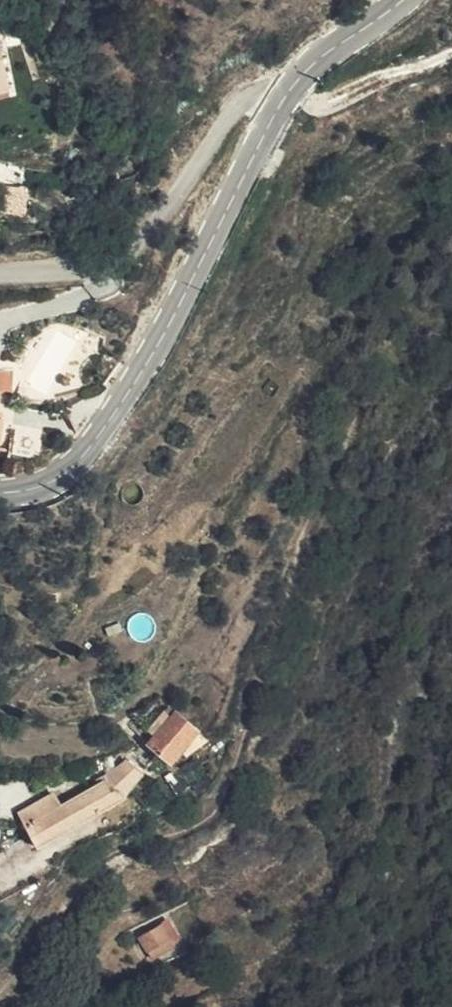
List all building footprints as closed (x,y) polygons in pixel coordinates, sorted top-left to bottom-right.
[(196,735),(173,717),(148,749),(171,766),(182,752),(188,744),(196,735)] [(188,744),(182,752),(186,755),(192,747),(188,744)] [(123,767),(106,788),(124,804),(143,783),(123,767)] [(124,804),(106,788),(105,790),(99,786),(22,826),(34,852),(126,805),(124,804)] [(180,923),(149,943),(159,957),(160,957),(164,963),(188,950),(186,946),(191,943),(180,923)]
